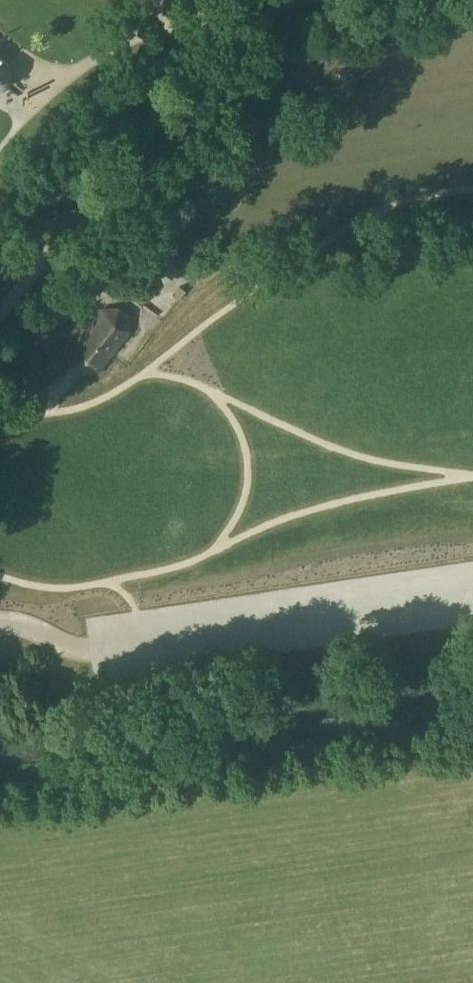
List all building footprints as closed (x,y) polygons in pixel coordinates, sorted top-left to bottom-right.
[(9,63),(0,57),(0,88),(1,88),(6,85),(9,81),(10,76),(9,70),(6,67),(9,63)] [(69,347),(71,365),(72,366),(82,373),(83,374),(84,374),(100,372),(101,371),(131,332),(131,331),(130,313),(119,306),(118,305),(101,307),(69,347)]
